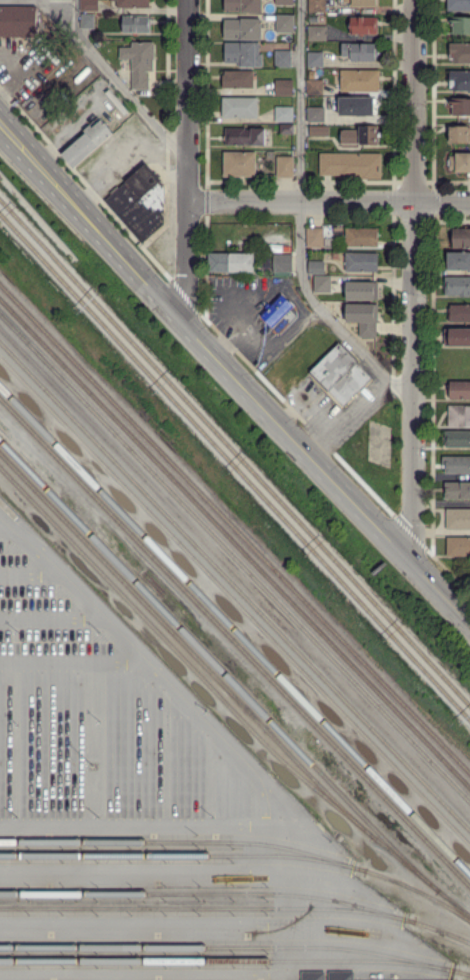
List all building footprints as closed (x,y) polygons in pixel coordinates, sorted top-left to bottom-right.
[(97,9),(81,9),(81,0),(97,0),(97,9)] [(221,12),(221,0),(261,0),(260,12),(221,12)] [(309,12),(309,0),(324,0),(325,12),(309,12)] [(447,11),(447,0),(469,0),(469,11),(468,11),(467,10),(457,11),(447,11)] [(34,36),(0,36),(0,8),(34,8),(34,36)] [(274,15),(291,15),(290,32),(274,33),(274,15)] [(82,29),(82,16),(90,16),(90,29),(82,29)] [(122,32),(122,17),(147,17),(147,32),(122,32)] [(358,36),(357,34),(350,34),(350,28),(348,28),(348,23),(349,22),(348,18),(374,17),(375,33),(362,33),(362,36),(358,36)] [(458,18),(469,17),(469,33),(469,34),(457,34),(452,34),(452,26),(449,26),(449,19),(457,19),(458,18)] [(220,39),(221,19),(260,20),(259,40),(220,39)] [(308,40),(307,27),(324,27),(325,40),(308,40)] [(238,67),(238,63),(224,64),(223,43),(254,42),(255,54),(261,54),(261,66),(238,67)] [(131,91),(130,59),(119,59),(119,48),(131,48),(131,43),(151,43),(152,71),(147,71),(147,90),(131,91)] [(351,61),(351,56),(342,56),(342,53),(340,53),(340,47),(342,47),(342,43),(350,43),(350,44),(374,44),(374,51),(380,51),(380,55),(375,55),(375,61),(351,61)] [(457,45),(469,44),(469,64),(457,64),(453,64),(453,58),(451,58),(451,54),(449,54),(449,45),(457,45)] [(275,67),(274,51),(289,51),(289,66),(275,67)] [(322,68),(307,67),(307,52),(322,53),(322,68)] [(220,88),(220,75),(224,75),(224,71),(252,71),(252,76),(256,76),(256,79),(253,79),(253,88),(220,88)] [(340,92),(340,86),(338,86),(338,84),(340,84),(340,71),(379,71),(378,92),(340,92)] [(457,72),(469,72),(469,91),(464,91),(460,90),(457,91),(452,91),(452,85),(450,85),(451,82),(450,82),(450,72),(457,72)] [(292,95),(275,95),(276,81),(292,81),(292,95)] [(321,95),(307,95),(307,81),(321,81),(321,95)] [(352,117),(352,114),(339,114),(339,98),(374,98),(373,115),(363,115),(363,117),(352,117)] [(457,98),(469,98),(469,116),(467,116),(467,118),(463,118),(463,114),(456,114),(452,114),(449,114),(449,110),(452,110),(452,106),(447,106),(447,99),(455,99),(455,98),(457,98)] [(222,118),(222,99),(256,99),(256,118),(222,118)] [(119,125),(109,114),(123,103),(132,114),(119,125)] [(292,121),(275,121),(275,107),(292,107),(292,121)] [(307,121),(307,109),(324,108),(324,121),(307,121)] [(73,168),(61,155),(84,134),(81,131),(88,125),(91,129),(100,121),(102,124),(108,118),(117,129),(73,168)] [(279,134),(279,125),(293,125),(293,134),(279,134)] [(377,145),(340,144),(340,139),(338,139),(338,134),(341,134),(341,129),(361,129),(361,126),(377,126),(377,133),(380,133),(380,137),(377,137),(377,145)] [(328,137),(309,137),(309,127),(328,127),(328,137)] [(456,127),(469,127),(469,134),(469,142),(467,142),(467,140),(456,140),(449,140),(448,127),(456,127)] [(224,146),(224,129),(243,129),(243,130),(251,130),(251,128),(264,128),(264,145),(251,145),(251,144),(244,144),(244,146),(224,146)] [(223,177),(223,152),(255,152),(255,177),(223,177)] [(456,153),(469,153),(469,175),(467,175),(467,171),(456,171),(456,169),(449,169),(449,166),(447,166),(446,159),(449,159),(449,156),(456,157),(456,153)] [(379,180),(361,180),(361,178),(337,178),(337,176),(319,176),(319,154),(380,154),(379,180)] [(291,177),(276,177),(276,157),(292,157),(291,177)] [(141,243),(118,217),(117,218),(103,202),(110,196),(107,193),(115,186),(118,189),(126,181),(144,164),(161,179),(159,181),(162,185),(162,224),(141,243)] [(322,246),(308,246),(308,228),(322,229),(322,246)] [(463,228),(469,228),(469,247),(467,247),(467,248),(455,248),(451,248),(451,229),(455,229),(462,229),(463,228)] [(345,246),(345,240),(343,240),(343,237),(346,237),(346,229),(377,229),(376,246),(345,246)] [(228,273),(228,271),(208,271),(208,254),(230,253),(230,254),(252,253),(252,272),(228,273)] [(455,253),(469,253),(469,269),(455,270),(449,270),(448,253),(455,253)] [(377,272),(345,271),(346,265),(342,265),(342,261),(346,261),(346,254),(377,254),(377,272)] [(273,256),(294,256),(294,272),(273,272),(273,256)] [(308,273),(308,263),(323,262),(323,273),(308,273)] [(312,276),(328,276),(328,292),(312,292),(312,276)] [(455,277),(469,277),(469,295),(469,296),(459,296),(459,295),(455,294),(445,295),(444,277),(455,277)] [(342,282),(376,282),(375,300),(342,301),(342,282)] [(270,327),(260,318),(267,311),(264,308),(267,304),(269,306),(280,295),(291,305),(270,327)] [(341,305),(376,305),(376,323),(374,323),(374,338),(356,338),(356,323),(342,323),(341,305)] [(455,305),(469,305),(469,323),(454,323),(450,323),(450,321),(448,321),(446,321),(445,313),(448,313),(448,307),(449,307),(449,305),(455,305)] [(454,330),(469,330),(469,346),(454,346),(444,346),(444,330),(454,330)] [(342,406),(327,390),(325,392),(307,374),(337,344),(370,378),(342,406)] [(454,381),(469,381),(469,399),(454,399),(449,399),(449,389),(447,389),(447,384),(451,384),(451,381),(454,381)] [(465,407),(469,407),(469,426),(467,426),(467,427),(454,428),(448,428),(448,406),(454,406),(465,406),(465,407)] [(453,432),(469,432),(469,448),(453,448),(444,448),(445,432),(453,432)] [(453,457),(469,457),(469,472),(453,472),(444,472),(444,469),(442,469),(442,465),(444,465),(444,457),(453,457)] [(461,483),(469,483),(469,498),(464,498),(464,499),(453,499),(445,499),(445,498),(442,498),(442,483),(453,483),(461,482),(461,483)] [(453,510),(469,510),(469,530),(453,530),(446,530),(446,510),(453,510)] [(453,538),(469,538),(469,557),(452,556),(446,556),(446,538),(453,538)] [(323,972),(323,979),(301,979),(301,972),(323,972)] [(351,972),(351,979),(328,979),(328,972),(351,972)]
